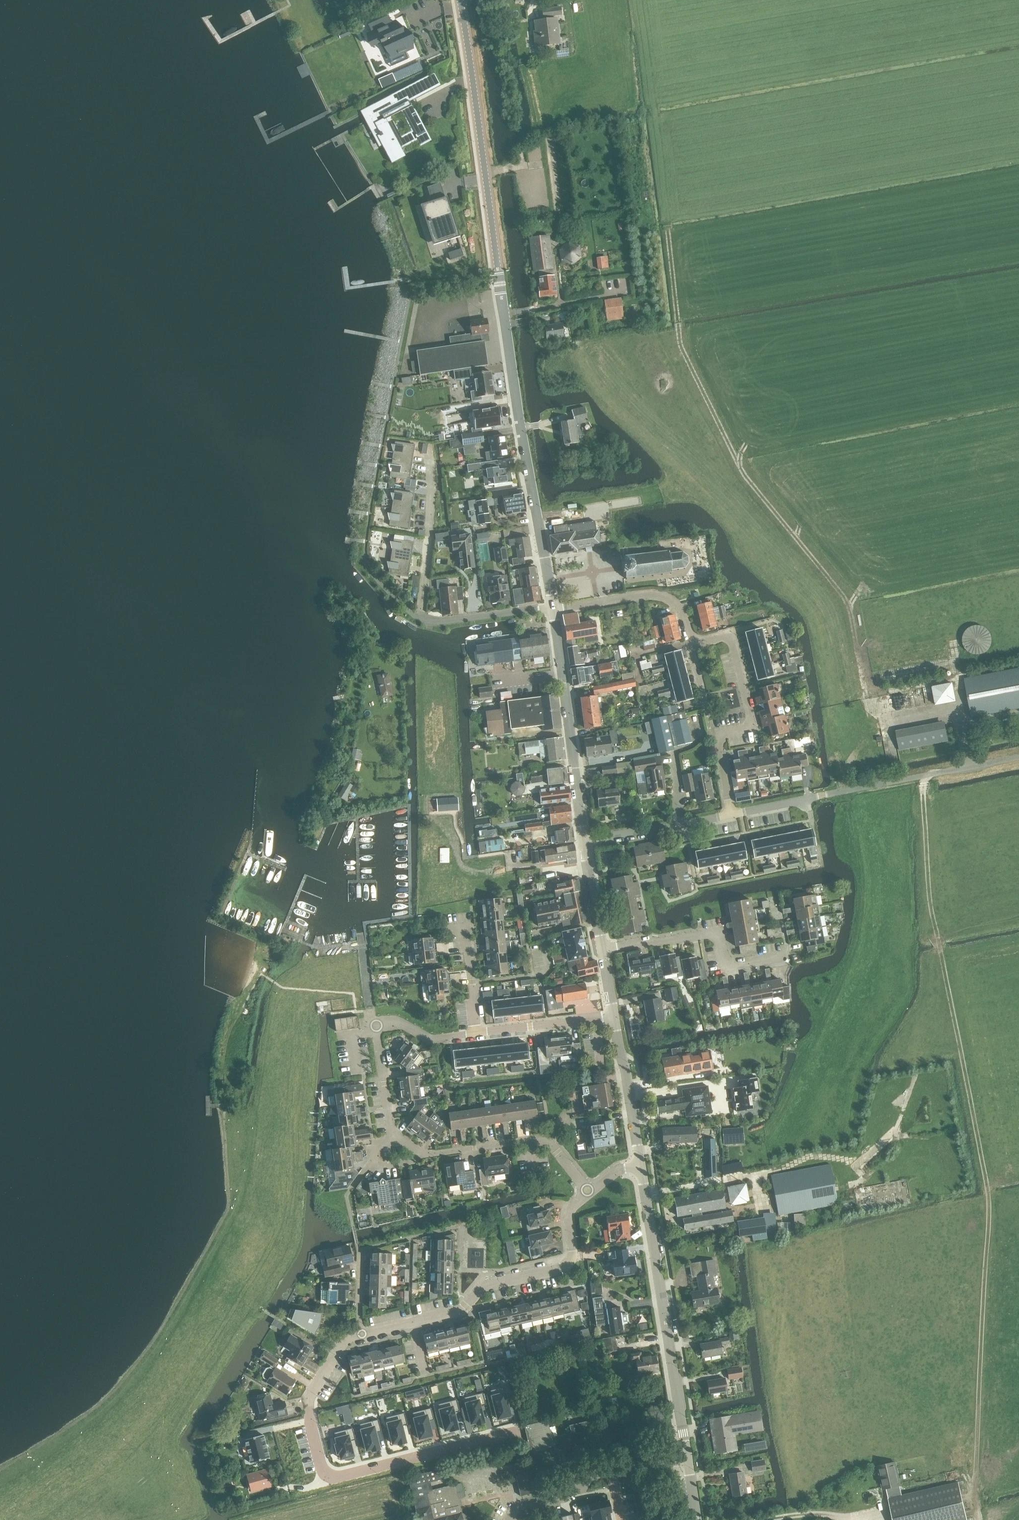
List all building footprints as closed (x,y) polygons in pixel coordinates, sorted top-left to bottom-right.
[(543,17),(561,15),(560,7),(542,9),(543,17)] [(373,45),(386,40),(393,56),(411,49),(403,28),(398,30),(395,22),(391,23),(389,16),(369,24),(372,32),(369,33),(373,45)] [(535,46),(560,43),(556,18),(534,21),(536,36),(534,37),(535,46)] [(349,29),(338,34),(340,39),(352,34),(349,29)] [(419,62),(378,80),(382,88),(422,70),(419,62)] [(405,156),(404,154),(402,150),(417,141),(419,145),(419,146),(430,140),(412,104),(409,106),(407,103),(428,92),(422,80),(430,76),(430,75),(366,108),(367,109),(389,97),(395,108),(381,115),(384,119),(375,124),(380,133),(379,134),(380,137),(382,136),(385,142),(383,144),(384,144),(387,151),(385,152),(391,163),(405,156)] [(431,202),(420,205),(433,245),(460,237),(447,197),(445,197),(431,202)] [(556,240),(561,242),(565,232),(560,230),(556,240)] [(556,294),(554,275),(553,268),(549,236),(530,238),(534,270),(538,270),(539,277),(540,288),(538,288),(536,290),(537,295),(539,296),(539,297),(556,294)] [(581,261),(582,243),(561,242),(560,260),(581,261)] [(460,249),(448,253),(450,260),(463,255),(461,249),(460,249)] [(597,270),(608,268),(606,256),(595,258),(597,270)] [(607,321),(623,318),(621,298),(604,301),(607,321)] [(582,325),(578,326),(580,333),(593,331),(590,312),(580,314),(582,325)] [(420,375),(487,365),(487,364),(486,365),(483,341),(484,341),(481,341),(480,333),(488,332),(486,319),(470,322),(472,334),(449,337),(451,346),(416,351),(420,375)] [(546,339),(563,336),(561,323),(544,326),(546,339)] [(455,380),(460,379),(473,377),(475,391),(471,392),(472,400),(481,399),(480,397),(494,395),(490,371),(478,373),(477,367),(454,370),(455,380)] [(475,428),(472,429),(473,433),(481,431),(482,431),(481,428),(501,425),(498,407),(472,411),(472,412),(475,428)] [(575,423),(588,420),(584,407),(571,410),(574,419),(560,422),(564,445),(578,443),(575,423)] [(462,434),(464,448),(465,454),(474,453),(473,446),(476,442),(483,441),(481,431),(473,433),(462,434)] [(454,440),(449,440),(450,450),(464,448),(462,434),(454,436),(454,440)] [(486,460),(508,456),(504,435),(488,438),(490,451),(485,452),(486,460)] [(393,459),(412,462),(412,461),(414,445),(395,442),(395,445),(392,445),(394,452),(393,459)] [(391,473),(390,476),(409,479),(412,462),(393,459),(392,465),(389,465),(391,473)] [(482,471),(481,463),(466,465),(467,473),(482,471)] [(488,485),(512,482),(510,467),(499,469),(498,467),(486,469),(488,485)] [(512,488),(492,491),(493,497),(494,497),(494,498),(495,505),(501,504),(502,515),(505,515),(505,514),(526,511),(525,506),(523,493),(522,494),(517,494),(514,495),(512,488)] [(395,493),(391,492),(393,502),(392,508),(412,511),(413,500),(417,501),(418,495),(414,495),(414,493),(395,490),(395,493)] [(469,510),(467,510),(468,517),(470,516),(470,520),(475,519),(475,524),(479,524),(490,522),(489,514),(488,514),(487,505),(489,505),(489,506),(495,505),(494,498),(494,497),(493,497),(485,498),(485,500),(477,501),(477,499),(468,501),(469,510)] [(391,513),(388,513),(390,521),(389,524),(409,527),(409,526),(413,527),(414,521),(410,521),(412,511),(392,508),(391,513)] [(598,530),(582,533),(580,525),(568,526),(568,525),(553,527),(555,535),(550,536),(553,554),(577,550),(577,549),(600,545),(598,530)] [(448,532),(435,534),(436,541),(449,539),(448,532)] [(458,549),(460,569),(474,567),(470,534),(451,536),(453,550),(458,549)] [(524,557),(531,556),(528,537),(509,540),(510,546),(516,545),(518,558),(512,559),(513,565),(525,563),(524,557)] [(393,542),(391,542),(392,549),(391,557),(411,559),(413,542),(394,539),(393,542)] [(505,547),(494,549),(496,562),(507,561),(505,547)] [(669,551),(668,549),(667,549),(667,551),(660,552),(660,550),(658,550),(659,552),(651,553),(650,551),(649,552),(649,553),(641,554),(641,553),(640,553),(640,554),(632,555),(632,554),(631,554),(631,555),(624,556),(624,555),(623,555),(623,556),(623,561),(622,562),(623,573),(625,572),(626,578),(626,579),(628,579),(627,578),(634,577),(634,578),(635,578),(635,577),(643,576),(643,577),(644,577),(644,576),(652,575),(653,576),(654,576),(654,575),(662,574),(662,575),(663,575),(663,574),(670,573),(670,574),(672,574),(672,572),(672,571),(673,571),(673,570),(678,569),(678,570),(679,570),(679,569),(684,568),(684,569),(685,569),(685,568),(688,563),(690,563),(690,562),(688,562),(688,556),(689,556),(689,555),(687,556),(682,552),(683,550),(682,550),(682,552),(677,552),(676,551),(676,552),(670,553),(670,552),(669,552),(669,551)] [(390,562),(387,562),(389,570),(389,573),(389,574),(408,576),(410,561),(411,559),(391,557),(390,562)] [(521,588),(512,589),(515,605),(525,603),(525,602),(540,600),(538,589),(538,586),(537,586),(534,566),(525,568),(518,569),(521,588)] [(490,596),(489,597),(489,601),(492,603),(496,603),(497,601),(509,600),(505,576),(487,579),(489,587),(488,588),(488,592),(489,593),(490,596)] [(442,615),(457,613),(454,587),(449,587),(449,579),(436,580),(437,589),(440,588),(442,615)] [(696,605),(699,617),(713,614),(710,602),(696,605)] [(563,615),(562,615),(566,639),(567,648),(576,646),(575,639),(589,636),(597,635),(595,620),(579,623),(577,613),(563,615)] [(651,627),(652,633),(677,627),(674,614),(660,618),(661,624),(651,627)] [(713,614),(699,617),(702,630),(716,626),(713,614)] [(784,627),(787,639),(788,641),(793,640),(789,626),(784,627)] [(680,639),(677,627),(652,633),(654,639),(664,636),(666,643),(680,639)] [(992,643),(992,641),(992,638),(991,635),(990,634),(988,631),(986,630),(984,628),(979,627),(977,628),(974,628),(972,629),(970,631),(969,632),(967,635),(966,638),(966,640),(966,643),(967,645),(968,647),(969,649),(971,651),(973,652),(976,653),(978,654),(981,654),(983,653),(985,652),(988,650),(990,648),(991,646),(992,643)] [(746,632),(749,644),(763,640),(760,629),(746,632)] [(500,662),(548,655),(545,634),(497,641),(500,662)] [(645,650),(655,647),(653,639),(642,641),(645,650)] [(766,652),(763,640),(749,644),(752,656),(766,652)] [(478,666),(500,662),(497,641),(474,644),(478,666)] [(628,645),(619,646),(621,658),(630,656),(629,654),(628,645)] [(576,646),(567,648),(570,666),(584,664),(583,658),(587,657),(597,656),(596,650),(582,652),(577,653),(576,646)] [(664,668),(668,667),(668,666),(682,663),(679,651),(665,654),(667,660),(662,662),(663,665),(664,668)] [(755,667),(769,664),(766,652),(752,656),(755,667)] [(789,658),(784,660),(787,672),(797,670),(793,657),(792,657),(789,658)] [(639,662),(641,670),(651,667),(650,662),(647,663),(646,660),(639,662)] [(600,678),(618,675),(616,662),(582,668),(582,667),(570,669),(573,686),(590,683),(589,675),(594,674),(594,673),(599,672),(600,678)] [(668,667),(671,678),(685,675),(682,663),(668,666),(668,667)] [(773,663),(769,664),(755,667),(758,680),(772,676),(771,669),(774,668),(773,663)] [(965,679),(972,716),(1018,707),(1018,669),(965,679)] [(382,696),(392,694),(387,674),(377,676),(382,696)] [(688,687),(685,675),(671,678),(673,685),(668,686),(669,689),(670,691),(674,690),(688,687)] [(593,687),(594,694),(635,686),(634,677),(622,679),(622,681),(593,687)] [(932,685),(936,704),(957,699),(953,680),(932,685)] [(757,704),(762,703),(779,698),(776,684),(775,684),(774,683),(772,684),(773,685),(759,688),(761,696),(755,697),(757,704)] [(492,696),(491,687),(479,688),(481,698),(492,696)] [(677,702),(691,698),(688,687),(674,690),(677,702)] [(512,699),(511,690),(500,691),(501,700),(512,699)] [(539,697),(523,699),(507,700),(511,729),(526,727),(542,725),(543,730),(561,728),(559,708),(555,709),(553,695),(539,697)] [(579,702),(581,716),(599,713),(596,695),(580,697),(581,702),(579,702)] [(764,709),(758,711),(761,721),(784,715),(782,707),(779,698),(762,703),(764,709)] [(511,733),(511,729),(507,700),(499,701),(500,705),(500,710),(485,711),(488,736),(489,736),(492,736),(492,735),(496,735),(496,736),(497,736),(497,735),(511,733)] [(677,703),(664,706),(665,713),(678,710),(677,703)] [(584,728),(600,726),(599,713),(581,716),(581,720),(583,720),(584,728)] [(667,716),(666,716),(673,747),(691,743),(685,714),(680,715),(680,714),(668,717),(667,716)] [(788,732),(784,715),(761,721),(762,727),(768,726),(771,736),(788,732)] [(659,753),(673,750),(673,747),(666,716),(651,719),(659,753)] [(948,741),(944,721),(895,730),(899,750),(948,741)] [(586,757),(612,753),(609,735),(584,739),(586,757)] [(517,744),(519,756),(526,755),(540,752),(540,757),(546,756),(546,762),(565,760),(564,749),(563,750),(562,747),(563,747),(562,737),(543,740),(543,739),(524,743),(517,744)] [(809,737),(794,739),(795,747),(810,744),(809,737)] [(768,745),(763,746),(769,778),(779,776),(779,778),(780,778),(777,759),(775,753),(769,754),(768,745)] [(760,755),(754,757),(758,779),(767,778),(769,778),(763,746),(758,747),(760,755)] [(782,758),(777,759),(780,778),(791,776),(786,748),(781,749),(782,758)] [(790,748),(786,748),(791,776),(801,774),(800,767),(807,766),(804,754),(792,756),(790,748)] [(747,749),(742,750),(747,778),(748,784),(750,784),(749,781),(758,779),(754,757),(748,758),(747,749)] [(358,754),(359,751),(354,750),(353,757),(360,759),(361,755),(358,754)] [(739,759),(732,760),(736,779),(747,778),(742,750),(737,751),(739,759)] [(653,758),(633,762),(635,771),(637,784),(636,784),(638,794),(641,794),(642,795),(646,795),(647,793),(665,789),(664,780),(663,781),(660,766),(655,767),(653,758)] [(615,763),(617,773),(632,771),(630,761),(615,763)] [(602,775),(615,773),(614,765),(601,767),(602,775)] [(529,780),(523,781),(524,785),(547,782),(548,785),(550,785),(568,783),(566,767),(546,770),(539,771),(540,777),(531,778),(531,781),(529,781),(529,780)] [(511,786),(510,790),(512,794),(515,796),(538,793),(540,804),(569,801),(570,801),(568,787),(550,789),(550,785),(548,785),(547,782),(524,785),(523,781),(522,774),(516,774),(517,783),(514,783),(511,786)] [(697,801),(713,798),(708,775),(693,778),(692,775),(683,777),(687,794),(687,790),(694,788),(697,801)] [(347,782),(339,795),(344,798),(352,785),(347,782)] [(355,784),(351,789),(357,793),(360,787),(355,784)] [(598,807),(620,804),(618,787),(596,790),(598,807)] [(749,791),(734,794),(736,802),(751,799),(749,791)] [(457,798),(437,799),(438,811),(458,810),(457,798)] [(551,822),(541,823),(542,826),(551,825),(551,824),(571,822),(569,805),(549,807),(551,822)] [(492,815),(476,817),(478,829),(494,827),(492,815)] [(511,829),(521,828),(520,820),(510,821),(511,829)] [(541,823),(525,825),(525,831),(531,831),(542,829),(542,826),(541,823)] [(497,827),(480,830),(481,836),(498,834),(497,827)] [(557,843),(557,844),(574,842),(572,827),(555,829),(554,830),(556,844),(557,843)] [(811,830),(799,833),(801,847),(808,846),(810,858),(816,857),(814,845),(811,830)] [(799,833),(787,835),(790,850),(801,847),(799,833)] [(787,835),(775,837),(778,852),(790,850),(787,835)] [(775,837),(763,840),(766,854),(773,853),(778,852),(775,837)] [(503,838),(485,841),(487,852),(504,850),(503,838)] [(753,852),(751,853),(751,857),(766,854),(763,840),(751,842),(753,852)] [(653,841),(647,843),(651,865),(657,863),(657,862),(664,860),(664,862),(665,862),(661,841),(655,842),(656,843),(653,844),(653,841)] [(645,866),(651,865),(647,843),(640,844),(641,846),(639,847),(638,845),(633,847),(637,867),(637,866),(644,864),(645,866)] [(743,844),(731,846),(734,860),(746,858),(743,844)] [(554,848),(556,857),(556,861),(567,859),(568,864),(577,863),(574,845),(554,848)] [(731,846),(719,848),(722,863),(734,860),(731,846)] [(449,848),(446,848),(440,848),(440,863),(449,863),(449,848)] [(556,861),(556,857),(554,848),(544,850),(540,851),(541,862),(546,861),(546,862),(556,861)] [(719,848),(707,850),(710,865),(722,863),(719,848)] [(698,867),(710,865),(707,850),(695,853),(698,867)] [(661,875),(662,882),(688,877),(687,869),(685,870),(684,863),(685,863),(685,862),(665,866),(666,872),(667,872),(668,874),(661,875)] [(611,879),(614,893),(639,888),(637,882),(632,883),(631,875),(611,879)] [(689,884),(688,877),(662,882),(664,888),(670,887),(670,889),(669,889),(670,895),(691,891),(691,890),(689,890),(688,884),(689,884)] [(555,896),(557,896),(580,892),(578,879),(564,882),(564,883),(553,885),(555,896)] [(521,887),(522,894),(532,892),(531,885),(521,887)] [(640,894),(639,888),(614,893),(616,907),(636,903),(635,895),(640,894)] [(584,912),(580,892),(557,896),(558,900),(534,904),(538,926),(559,922),(559,921),(562,920),(563,926),(573,924),(573,925),(586,922),(585,915),(586,915),(585,912),(584,912)] [(809,895),(793,898),(794,907),(795,909),(817,905),(815,894),(809,895)] [(482,905),(482,911),(505,908),(504,903),(501,903),(500,898),(479,900),(479,905),(482,905)] [(730,915),(733,914),(753,910),(751,899),(747,900),(728,903),(730,915)] [(643,909),(637,910),(636,903),(616,907),(619,920),(644,916),(643,909)] [(817,905),(795,909),(795,911),(797,920),(819,916),(817,905)] [(506,914),(505,908),(482,911),(483,918),(481,918),(481,922),(483,921),(483,922),(503,919),(502,915),(506,914)] [(755,910),(753,910),(733,914),(735,924),(757,920),(755,910)] [(645,922),(644,916),(619,920),(622,935),(641,931),(640,923),(645,922)] [(819,916),(797,920),(798,928),(798,931),(821,927),(819,916)] [(502,920),(503,920),(503,919),(483,922),(484,928),(481,929),(482,933),(503,930),(502,920)] [(759,932),(757,920),(735,924),(736,934),(756,931),(756,932),(759,932)] [(821,927),(798,931),(799,933),(800,942),(805,941),(806,947),(806,946),(807,951),(815,950),(814,945),(824,943),(821,927)] [(580,928),(562,932),(567,956),(568,960),(567,960),(567,961),(586,957),(585,952),(584,946),(583,940),(580,928)] [(482,937),(485,937),(486,943),(509,941),(508,930),(503,930),(482,933),(482,937)] [(755,943),(758,942),(756,932),(756,931),(736,934),(733,935),(735,946),(741,945),(742,945),(746,945),(750,944),(752,943),(755,943)] [(411,940),(412,952),(433,950),(432,937),(411,940)] [(510,951),(509,941),(486,943),(486,950),(484,950),(484,954),(486,954),(510,951)] [(435,962),(433,950),(412,952),(414,964),(435,962)] [(510,952),(510,951),(486,954),(487,961),(484,961),(485,965),(510,962),(507,962),(506,952),(510,952)] [(660,959),(654,960),(653,957),(642,959),(640,952),(626,955),(627,961),(629,973),(640,971),(641,974),(650,973),(649,970),(656,969),(658,980),(665,979),(664,976),(663,976),(660,959)] [(678,977),(684,976),(685,975),(682,959),(681,956),(675,957),(674,953),(672,954),(672,952),(666,953),(667,955),(659,956),(660,959),(663,976),(664,976),(677,973),(678,977)] [(684,976),(685,979),(699,977),(699,978),(701,980),(707,979),(703,959),(696,960),(696,956),(693,957),(693,956),(688,957),(688,958),(682,959),(685,975),(684,976)] [(586,957),(567,961),(569,971),(577,969),(578,976),(596,972),(598,972),(596,960),(592,961),(587,962),(586,957)] [(488,976),(511,973),(510,962),(485,965),(485,969),(488,969),(488,976)] [(446,968),(425,971),(425,972),(426,983),(447,981),(446,968)] [(771,981),(769,981),(772,998),(782,996),(783,1000),(789,999),(789,986),(781,987),(780,979),(771,981)] [(427,995),(424,996),(424,1001),(429,1001),(444,1000),(443,994),(449,993),(447,981),(426,983),(427,995)] [(766,982),(758,983),(761,1000),(772,998),(769,981),(766,982)] [(561,987),(544,990),(548,1011),(557,1009),(556,1006),(561,1005),(560,1001),(563,1001),(563,1002),(563,1001),(568,1000),(569,1001),(569,1000),(574,999),(575,1000),(575,999),(580,998),(580,999),(581,999),(581,998),(586,997),(586,998),(587,998),(585,982),(560,986),(561,987)] [(749,985),(747,985),(751,1007),(752,1007),(752,1011),(754,1011),(754,1007),(762,1005),(761,1000),(758,983),(749,985)] [(745,986),(737,987),(739,1003),(740,1009),(751,1007),(747,985),(745,986)] [(666,1002),(678,1000),(676,987),(664,989),(666,1002)] [(728,989),(726,989),(729,1005),(739,1003),(737,987),(728,989)] [(724,989),(715,991),(717,999),(718,1007),(719,1011),(719,1013),(730,1011),(729,1005),(726,989),(724,989)] [(503,996),(504,1001),(505,1015),(518,1014),(516,999),(510,1000),(510,995),(503,996)] [(541,997),(529,998),(530,1012),(543,1011),(541,997)] [(529,998),(516,999),(518,1014),(530,1012),(529,998)] [(647,1023),(664,1020),(660,998),(643,1001),(647,1023)] [(504,1001),(491,1002),(493,1016),(505,1015),(504,1001)] [(571,1035),(557,1037),(559,1056),(571,1055),(572,1061),(582,1060),(580,1043),(572,1044),(572,1042),(571,1035)] [(544,1038),(544,1046),(544,1047),(545,1047),(537,1048),(539,1065),(540,1074),(549,1073),(548,1064),(548,1058),(559,1056),(557,1037),(544,1038)] [(393,1058),(409,1070),(414,1064),(413,1063),(420,1054),(404,1042),(396,1051),(398,1053),(393,1058)] [(528,1059),(527,1044),(515,1045),(516,1060),(528,1059)] [(515,1045),(502,1047),(504,1061),(516,1060),(515,1045)] [(492,1063),(504,1061),(502,1047),(490,1048),(492,1063)] [(664,1075),(664,1077),(713,1069),(709,1050),(698,1052),(699,1058),(691,1059),(690,1054),(681,1055),(680,1047),(671,1049),(672,1057),(661,1059),(663,1069),(662,1071),(662,1074),(664,1075)] [(490,1048),(478,1049),(479,1064),(486,1063),(487,1075),(493,1074),(492,1068),(492,1063),(490,1048)] [(473,1065),(479,1064),(478,1049),(465,1051),(467,1066),(467,1065),(468,1071),(468,1077),(475,1076),(473,1065)] [(455,1067),(467,1066),(465,1051),(453,1052),(455,1067)] [(410,1076),(398,1078),(399,1090),(419,1087),(417,1076),(423,1075),(422,1068),(420,1068),(414,1064),(409,1070),(410,1076)] [(739,1087),(733,1088),(737,1112),(753,1109),(750,1093),(759,1092),(757,1077),(738,1080),(739,1087)] [(592,1109),(612,1106),(609,1083),(582,1087),(583,1095),(589,1094),(592,1109)] [(329,1106),(335,1106),(354,1103),(354,1097),(364,1095),(363,1084),(327,1089),(329,1106)] [(683,1097),(656,1101),(658,1113),(685,1109),(686,1117),(712,1113),(707,1086),(682,1090),(683,1097)] [(413,1100),(414,1105),(425,1104),(427,1104),(426,1097),(421,1098),(419,1087),(399,1090),(401,1101),(413,1100)] [(534,1100),(523,1102),(526,1119),(523,1119),(524,1125),(529,1124),(528,1118),(537,1117),(534,1100)] [(523,1102),(513,1104),(515,1120),(523,1119),(526,1119),(523,1102)] [(355,1109),(354,1103),(335,1106),(337,1116),(367,1112),(366,1107),(355,1109)] [(407,1127),(416,1134),(429,1118),(420,1112),(425,1104),(414,1105),(409,1113),(414,1117),(407,1127)] [(513,1104),(502,1105),(504,1122),(502,1122),(503,1128),(508,1128),(507,1121),(515,1120),(513,1104)] [(502,1105),(491,1107),(494,1123),(502,1122),(504,1122),(502,1105)] [(491,1107),(481,1108),(483,1125),(481,1125),(482,1131),(484,1131),(486,1131),(485,1124),(494,1123),(491,1107)] [(481,1108),(470,1110),(472,1126),(481,1125),(483,1125),(481,1108)] [(470,1110),(459,1111),(462,1128),(459,1128),(460,1135),(465,1134),(464,1128),(472,1126),(470,1110)] [(459,1111),(448,1113),(451,1130),(459,1128),(462,1128),(459,1111)] [(367,1116),(367,1112),(337,1116),(338,1126),(352,1124),(352,1125),(358,1124),(357,1118),(367,1116)] [(588,1116),(589,1123),(601,1121),(600,1114),(588,1116)] [(431,1115),(429,1118),(416,1134),(426,1142),(431,1135),(436,1139),(444,1128),(446,1125),(441,1120),(439,1122),(431,1115)] [(591,1134),(585,1135),(588,1153),(595,1152),(595,1149),(610,1146),(610,1144),(616,1143),(614,1130),(611,1127),(610,1123),(590,1126),(591,1134)] [(333,1127),(335,1138),(370,1133),(369,1128),(353,1131),(352,1125),(352,1124),(338,1126),(333,1127)] [(688,1127),(662,1129),(662,1143),(689,1142),(697,1141),(696,1127),(688,1127)] [(723,1143),(744,1142),(742,1127),(722,1128),(723,1143)] [(371,1138),(370,1133),(335,1138),(336,1148),(350,1146),(350,1147),(355,1147),(354,1140),(371,1138)] [(715,1138),(704,1139),(706,1177),(716,1176),(715,1145),(715,1138)] [(331,1149),(333,1160),(362,1156),(362,1151),(351,1153),(350,1147),(350,1146),(336,1148),(331,1149)] [(479,1169),(481,1185),(488,1184),(493,1184),(491,1175),(508,1172),(505,1155),(483,1158),(485,1168),(479,1169)] [(329,1187),(329,1190),(347,1188),(351,1183),(359,1172),(353,1168),(352,1162),(363,1161),(362,1156),(333,1160),(335,1180),(334,1180),(329,1187)] [(448,1186),(462,1184),(463,1191),(476,1189),(473,1171),(472,1171),(473,1172),(463,1174),(462,1170),(463,1169),(462,1162),(444,1164),(448,1186)] [(724,1175),(742,1171),(740,1162),(722,1166),(724,1175)] [(778,1215),(837,1203),(830,1164),(771,1175),(778,1215)] [(410,1181),(403,1182),(405,1202),(414,1200),(412,1189),(422,1187),(423,1191),(434,1192),(437,1188),(436,1181),(434,1181),(432,1168),(423,1170),(416,1171),(416,1172),(409,1173),(410,1181)] [(372,1206),(398,1203),(398,1199),(404,1198),(401,1178),(385,1180),(381,1178),(379,1181),(379,1182),(377,1182),(377,1181),(368,1183),(369,1183),(367,1183),(367,1181),(363,1178),(356,1188),(364,1194),(368,1194),(368,1193),(370,1193),(372,1206)] [(750,1200),(747,1181),(728,1184),(731,1203),(750,1200)] [(684,1229),(733,1221),(731,1210),(701,1216),(700,1212),(725,1207),(721,1189),(674,1198),(677,1216),(691,1214),(692,1217),(682,1219),(684,1229)] [(527,1215),(529,1222),(527,1223),(526,1226),(529,1236),(541,1233),(539,1224),(551,1222),(548,1210),(541,1212),(539,1205),(527,1208),(528,1215),(527,1215)] [(411,1206),(405,1207),(407,1216),(413,1215),(412,1208),(411,1208),(411,1206)] [(794,1226),(804,1226),(804,1213),(793,1214),(794,1226)] [(627,1227),(629,1226),(627,1214),(606,1218),(609,1230),(615,1229),(617,1240),(629,1238),(628,1230),(627,1230),(627,1227)] [(763,1217),(737,1221),(739,1237),(751,1235),(752,1241),(766,1239),(766,1233),(763,1217)] [(549,1231),(541,1233),(529,1236),(530,1243),(528,1244),(527,1247),(530,1257),(542,1254),(540,1245),(552,1242),(549,1231)] [(455,1233),(441,1236),(441,1239),(431,1239),(430,1250),(452,1251),(452,1248),(454,1248),(454,1240),(455,1233)] [(339,1264),(353,1261),(349,1245),(324,1250),(328,1264),(322,1265),(325,1277),(341,1273),(339,1264)] [(616,1251),(607,1252),(608,1260),(613,1259),(615,1276),(637,1273),(634,1256),(631,1256),(628,1254),(627,1249),(616,1251)] [(451,1254),(452,1251),(430,1250),(430,1261),(454,1262),(454,1254),(451,1254)] [(392,1253),(371,1252),(370,1263),(386,1264),(392,1264),(392,1253)] [(694,1306),(718,1302),(715,1289),(714,1289),(711,1272),(715,1271),(713,1260),(700,1263),(702,1275),(698,1276),(699,1284),(703,1284),(704,1291),(692,1293),(694,1306)] [(451,1269),(454,1269),(454,1262),(430,1261),(430,1272),(435,1272),(451,1272),(451,1269)] [(370,1263),(370,1274),(386,1275),(386,1264),(370,1263)] [(451,1275),(451,1272),(435,1272),(434,1283),(453,1283),(453,1275),(451,1275)] [(386,1275),(370,1274),(370,1285),(386,1286),(386,1285),(391,1286),(391,1275),(386,1275)] [(346,1291),(349,1291),(349,1284),(337,1283),(337,1282),(320,1281),(320,1290),(329,1290),(329,1295),(328,1295),(328,1303),(345,1304),(346,1291)] [(453,1291),(453,1283),(434,1283),(429,1283),(429,1299),(437,1297),(437,1294),(450,1294),(451,1291),(453,1291)] [(601,1284),(594,1285),(594,1293),(602,1292),(601,1284)] [(370,1285),(369,1296),(386,1297),(386,1286),(370,1285)] [(564,1295),(559,1296),(563,1314),(580,1310),(575,1289),(563,1292),(564,1295)] [(385,1308),(386,1297),(369,1296),(369,1307),(385,1308)] [(559,1296),(551,1298),(548,1298),(552,1317),(563,1314),(559,1296)] [(610,1334),(623,1332),(622,1325),(623,1325),(623,1323),(627,1323),(628,1321),(627,1314),(626,1313),(621,1313),(621,1312),(620,1312),(619,1306),(610,1308),(610,1310),(606,1311),(605,1309),(606,1308),(605,1302),(604,1302),(603,1296),(593,1298),(595,1311),(594,1312),(596,1326),(608,1324),(610,1334)] [(548,1298),(538,1301),(542,1319),(552,1317),(548,1298)] [(538,1301),(527,1303),(531,1321),(542,1319),(538,1301)] [(517,1306),(521,1324),(531,1321),(527,1303),(517,1306)] [(517,1306),(506,1308),(510,1326),(521,1324),(517,1306)] [(500,1329),(510,1326),(506,1308),(496,1311),(500,1329)] [(319,1326),(320,1322),(322,1313),(292,1309),(290,1309),(287,1317),(314,1334),(319,1326)] [(501,1331),(500,1329),(496,1311),(490,1312),(490,1309),(478,1312),(484,1335),(501,1331)] [(466,1325),(455,1328),(459,1346),(470,1343),(466,1325)] [(455,1328),(445,1330),(449,1348),(459,1346),(455,1328)] [(576,1334),(570,1335),(572,1343),(585,1339),(587,1339),(590,1338),(588,1330),(587,1328),(576,1331),(576,1334)] [(445,1330),(434,1333),(438,1351),(449,1348),(445,1330)] [(559,1331),(556,1332),(556,1334),(557,1339),(558,1339),(558,1342),(561,1341),(569,1340),(567,1330),(559,1331)] [(556,1332),(549,1334),(552,1345),(558,1343),(559,1343),(558,1342),(558,1339),(557,1339),(556,1334),(556,1332)] [(427,1353),(438,1351),(434,1333),(423,1335),(427,1353)] [(301,1365),(312,1347),(297,1337),(297,1338),(291,1335),(283,1346),(290,1350),(286,1356),(301,1365)] [(605,1352),(616,1350),(613,1337),(603,1339),(605,1352)] [(720,1345),(729,1343),(728,1337),(718,1339),(719,1341),(700,1344),(703,1357),(722,1354),(720,1345)] [(510,1354),(517,1353),(516,1348),(515,1344),(508,1346),(510,1354)] [(398,1347),(396,1346),(390,1347),(394,1364),(405,1361),(401,1346),(398,1347)] [(383,1350),(380,1351),(383,1367),(394,1364),(390,1347),(383,1349),(383,1350)] [(505,1348),(486,1352),(488,1362),(507,1358),(506,1355),(505,1348)] [(373,1369),(383,1367),(380,1351),(377,1352),(375,1351),(369,1352),(373,1369)] [(276,1368),(274,1366),(277,1360),(264,1352),(260,1358),(271,1365),(270,1367),(267,1368),(262,1374),(263,1377),(268,1380),(267,1382),(287,1395),(295,1381),(287,1376),(275,1369),(276,1368)] [(374,1374),(373,1369),(369,1352),(362,1354),(362,1355),(359,1356),(363,1377),(374,1374)] [(648,1374),(658,1372),(656,1355),(650,1355),(641,1356),(640,1352),(630,1354),(631,1360),(635,1359),(638,1377),(648,1376),(648,1374)] [(357,1373),(358,1378),(363,1377),(359,1356),(356,1356),(354,1355),(347,1357),(351,1374),(357,1373)] [(729,1379),(743,1377),(741,1367),(727,1370),(729,1379)] [(709,1394),(726,1391),(724,1378),(707,1381),(709,1394)] [(367,1392),(366,1387),(364,1381),(358,1383),(361,1393),(367,1392)] [(407,1397),(426,1393),(424,1386),(406,1389),(407,1397)] [(503,1389),(491,1392),(493,1398),(498,1419),(503,1417),(503,1419),(511,1417),(510,1415),(507,1401),(512,1399),(509,1388),(503,1389)] [(476,1394),(464,1397),(465,1403),(471,1424),(476,1422),(476,1424),(484,1422),(480,1406),(485,1404),(482,1393),(476,1394)] [(268,1419),(287,1414),(284,1401),(276,1403),(276,1404),(272,1405),(269,1394),(255,1398),(260,1420),(267,1418),(268,1419)] [(450,1401),(438,1404),(439,1410),(445,1430),(450,1429),(450,1431),(458,1429),(453,1412),(459,1411),(456,1399),(450,1401)] [(348,1404),(340,1406),(341,1408),(342,1413),(345,1425),(353,1423),(348,1406),(348,1404)] [(424,1409),(412,1412),(414,1418),(419,1439),(424,1437),(425,1439),(432,1437),(432,1435),(428,1421),(434,1419),(431,1408),(424,1409)] [(398,1414),(386,1417),(387,1423),(393,1443),(398,1442),(398,1444),(406,1442),(402,1426),(407,1424),(404,1413),(398,1414)] [(751,1414),(711,1420),(716,1452),(732,1449),(729,1431),(754,1427),(751,1414)] [(372,1421),(360,1424),(361,1430),(367,1450),(372,1449),(372,1451),(380,1449),(377,1440),(375,1432),(381,1431),(378,1419),(372,1421)] [(530,1452),(550,1447),(553,1446),(555,1451),(575,1447),(573,1441),(592,1436),(589,1420),(569,1425),(571,1432),(551,1437),(547,1420),(524,1426),(530,1452)] [(346,1429),(334,1432),(336,1438),(337,1444),(335,1445),(337,1453),(339,1453),(341,1459),(346,1457),(346,1459),(354,1457),(353,1455),(350,1441),(355,1439),(353,1428),(346,1429)] [(264,1434),(243,1440),(249,1463),(270,1457),(264,1434)] [(764,1442),(744,1445),(745,1452),(766,1449),(764,1442)] [(754,1471),(764,1469),(763,1461),(753,1462),(754,1471)] [(895,1462),(881,1465),(878,1466),(878,1467),(883,1489),(886,1488),(888,1498),(902,1495),(900,1485),(901,1485),(895,1462)] [(470,1518),(462,1513),(460,1505),(458,1506),(456,1499),(464,1497),(461,1483),(432,1490),(430,1482),(441,1479),(438,1470),(412,1476),(409,1481),(418,1519),(469,1519),(470,1518)] [(266,1472),(249,1476),(253,1490),(269,1485),(266,1472)] [(733,1495),(746,1493),(742,1473),(730,1475),(733,1495)] [(958,1482),(902,1495),(888,1498),(894,1519),(967,1519),(958,1482)] [(608,1500),(588,1504),(590,1515),(608,1511),(609,1512),(611,1512),(608,1500)] [(492,1519),(502,1519),(508,1508),(501,1504),(492,1519)] [(588,1516),(589,1519),(610,1519),(609,1512),(608,1511),(590,1515),(588,1516)]
